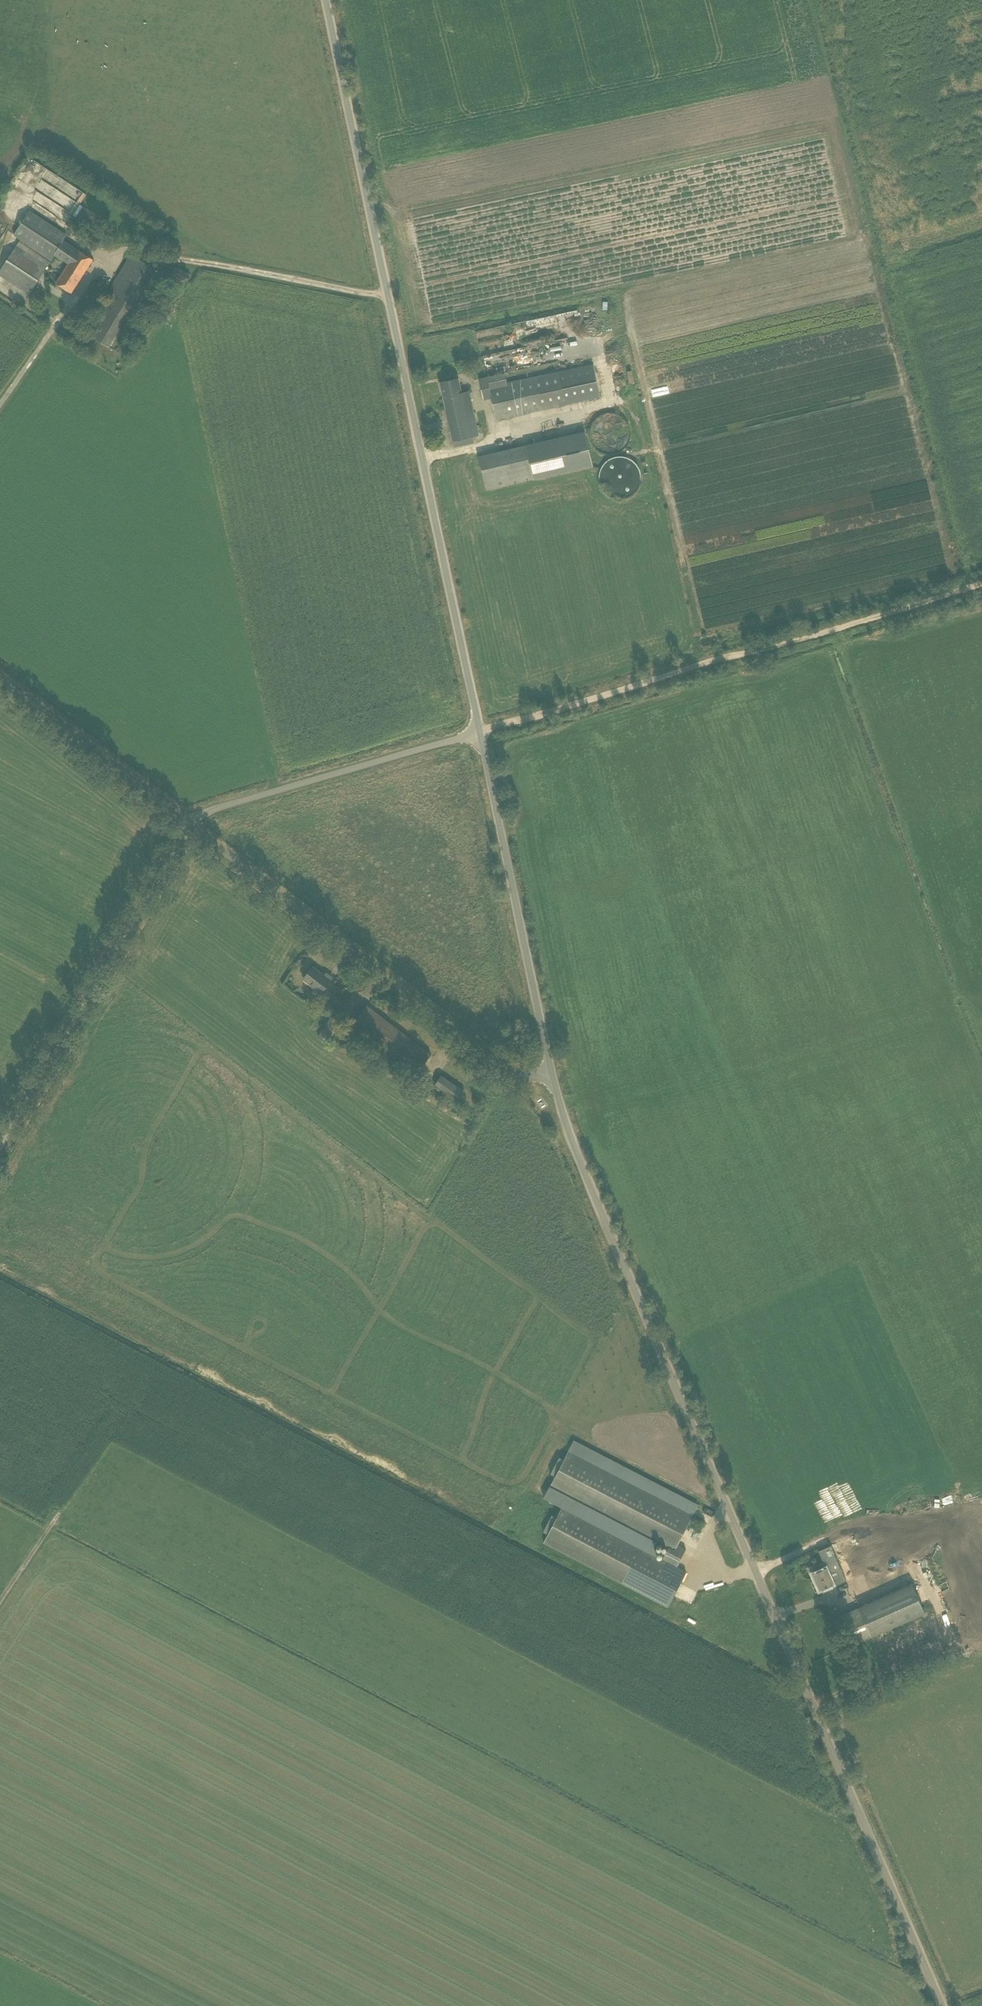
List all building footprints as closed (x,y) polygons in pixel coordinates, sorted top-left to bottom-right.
[(72,216),(86,193),(45,168),(29,195),(51,208),(54,204),(72,216)] [(0,270),(0,275),(29,294),(47,266),(44,264),(48,258),(51,260),(54,255),(68,264),(56,283),(71,293),(93,259),(74,247),(64,240),(67,236),(28,212),(14,235),(20,239),(0,270)] [(115,291),(89,335),(108,347),(108,348),(109,347),(135,303),(140,306),(160,272),(131,254),(110,288),(115,291)] [(505,374),(479,379),(484,399),(491,397),(496,420),(600,397),(593,364),(507,382),(505,374)] [(454,447),(474,443),(473,436),(479,435),(470,391),(462,393),(459,378),(440,382),(454,447)] [(526,446),(478,457),(486,490),(534,479),(593,465),(585,432),(526,446)] [(313,967),(303,979),(321,992),(326,986),(332,978),(326,973),(324,976),(313,967)] [(367,1005),(353,1023),(417,1072),(431,1054),(367,1005)] [(331,1017),(318,1038),(327,1043),(340,1023),(331,1017)] [(515,1030),(504,1037),(509,1044),(520,1037),(515,1030)] [(548,1534),(543,1541),(659,1602),(668,1606),(673,1596),(686,1572),(677,1567),(686,1549),(677,1545),(692,1516),(698,1505),(574,1440),(568,1451),(563,1460),(555,1476),(549,1487),(667,1548),(662,1558),(562,1506),(561,1507),(560,1510),(556,1517),(550,1529),(548,1534)] [(818,1571),(813,1573),(817,1581),(814,1582),(819,1593),(827,1589),(826,1586),(832,1583),(831,1580),(843,1575),(830,1545),(822,1549),(828,1562),(824,1564),(823,1562),(815,1566),(818,1571)] [(841,1615),(854,1644),(925,1612),(912,1583),(841,1615)] [(924,1622),(888,1638),(900,1663),(935,1647),(924,1622)]
